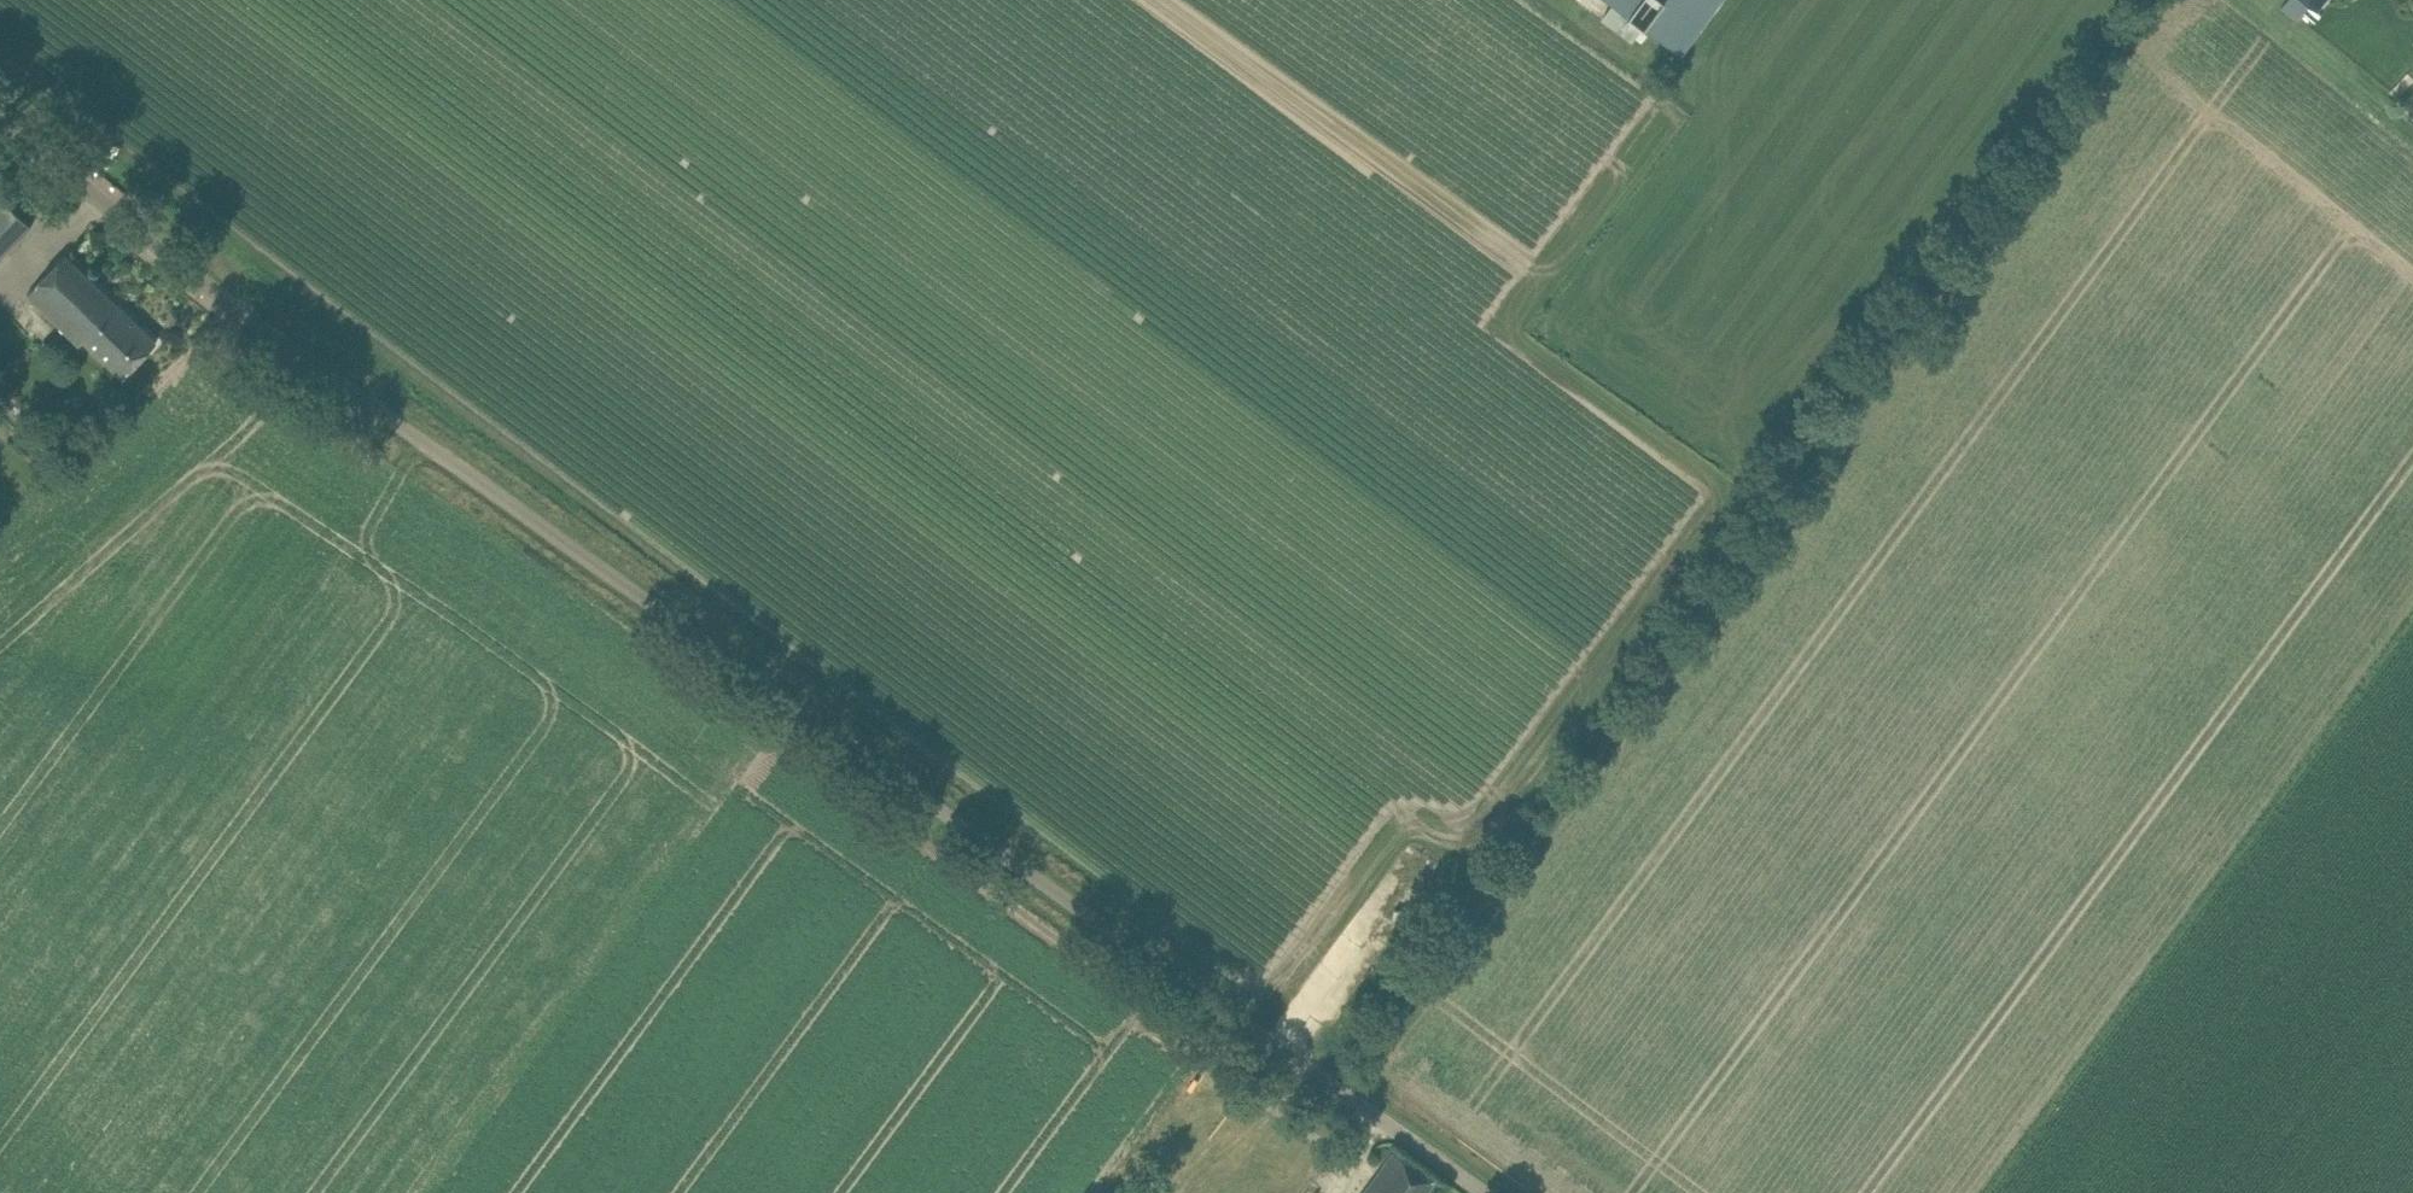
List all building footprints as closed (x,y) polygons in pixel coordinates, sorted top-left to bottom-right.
[(1682,53),(1721,0),(1611,0),(1682,53)] [(2316,9),(2324,0),(2306,0),(2316,9)] [(32,225),(0,194),(0,257),(32,225)] [(67,254),(28,294),(66,332),(71,327),(84,340),(122,377),(157,341),(67,254)] [(1434,1180),(1395,1151),(1365,1192),(1425,1192),(1434,1180)]
